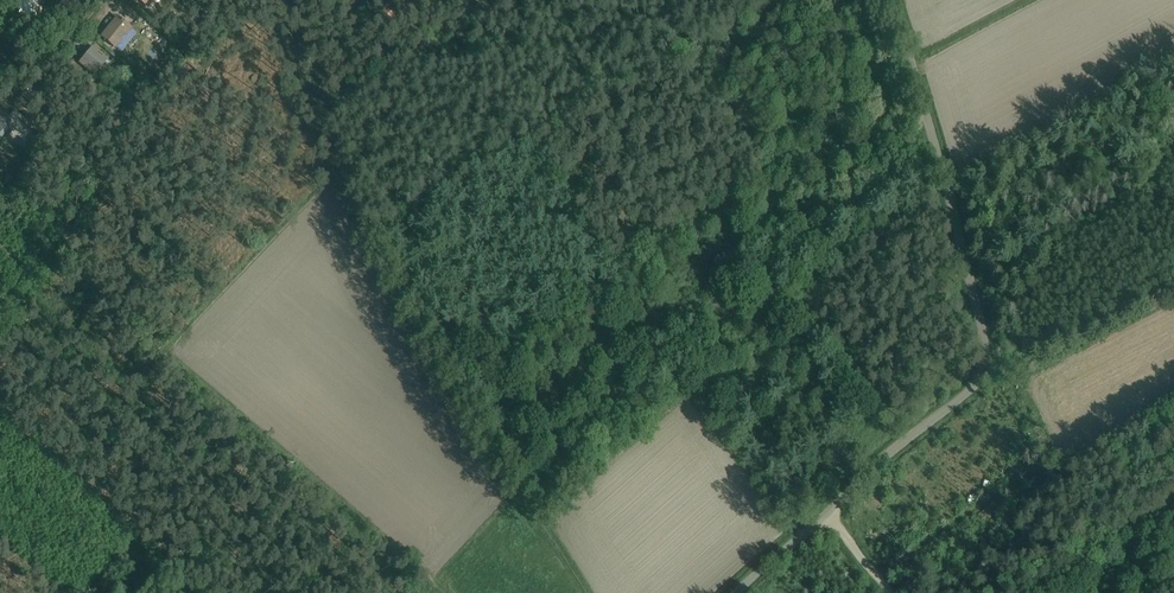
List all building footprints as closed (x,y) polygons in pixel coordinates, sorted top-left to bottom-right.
[(147,9),(153,2),(155,4),(158,4),(161,0),(136,0),(147,9)] [(450,9),(458,6),(473,0),(447,0),(450,9)] [(387,6),(381,13),(392,23),(398,17),(387,6)] [(124,44),(130,38),(127,35),(132,29),(116,16),(99,37),(116,51),(122,43),(124,44)] [(93,49),(80,63),(99,79),(111,64),(107,61),(93,49)] [(126,69),(137,63),(132,52),(120,58),(126,69)] [(3,137),(5,138),(21,121),(19,120),(17,122),(15,124),(0,110),(0,140),(3,137)] [(17,122),(19,120),(21,117),(14,111),(10,116),(17,122)] [(24,140),(18,146),(31,158),(45,144),(35,135),(27,143),(24,140)]
